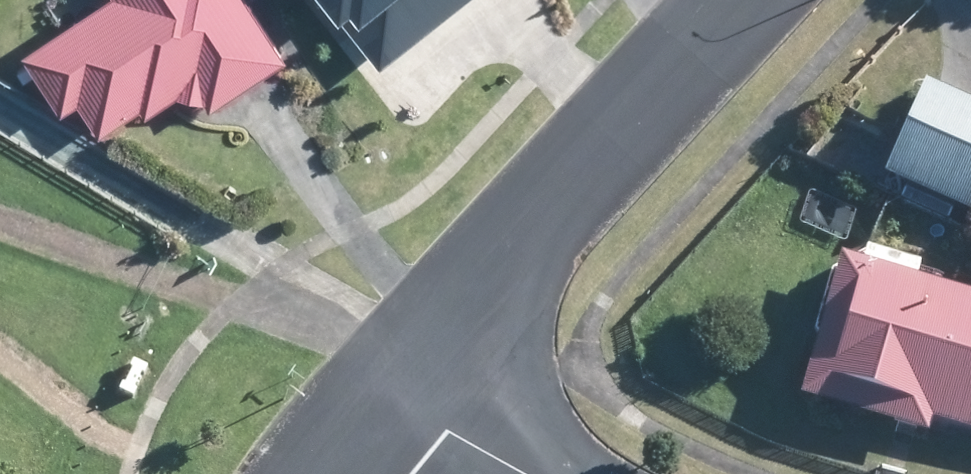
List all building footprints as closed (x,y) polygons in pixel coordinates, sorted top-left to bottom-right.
[(63,27),(18,56),(53,113),(71,101),(92,134),(133,108),(137,116),(166,97),(170,94),(198,101),(202,108),(277,61),(237,0),(103,0),(63,27)] [(325,17),(330,14),(337,23),(371,68),(458,0),(311,0),(325,17)] [(940,98),(917,89),(894,146),(878,181),(901,190),(896,201),(942,221),(946,210),(970,221),(970,112),(940,98)] [(853,266),(830,260),(792,402),(893,430),(914,435),(918,436),(922,422),(970,435),(970,298),(853,266)]
